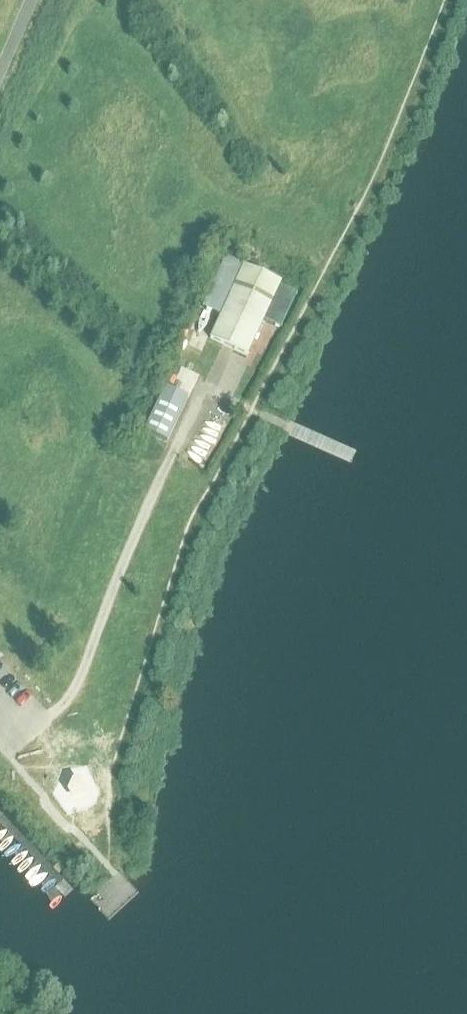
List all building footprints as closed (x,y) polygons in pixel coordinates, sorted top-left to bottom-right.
[(210,339),(247,356),(263,321),(279,286),(281,282),(244,265),(210,339)] [(297,294),(279,286),(263,321),(281,329),(297,294)] [(144,431),(166,441),(188,397),(165,386),(144,431)]
